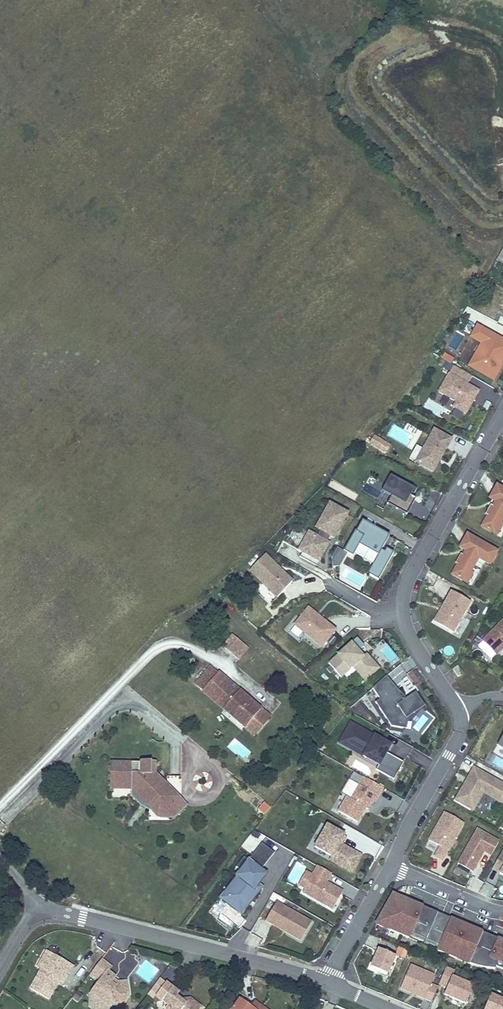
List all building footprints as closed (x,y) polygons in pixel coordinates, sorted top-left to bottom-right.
[(477,325),(470,336),(481,342),(483,343),(470,366),(493,379),(502,362),(502,340),(477,325)] [(455,352),(464,335),(456,331),(447,348),(455,352)] [(483,343),(481,342),(468,364),(470,366),(483,343)] [(444,352),(441,359),(451,364),(454,357),(444,352)] [(472,375),(453,365),(439,390),(456,400),(453,406),(465,413),(478,390),(467,384),(472,375)] [(451,439),(433,429),(415,460),(432,470),(451,439)] [(374,434),(368,444),(385,454),(391,444),(374,434)] [(392,475),(387,484),(395,488),(390,496),(387,503),(405,513),(413,498),(411,497),(416,488),(392,475)] [(368,480),(363,486),(375,494),(379,488),(368,480)] [(395,488),(387,484),(383,492),(390,496),(395,488)] [(496,485),(489,498),(496,502),(494,507),(490,505),(485,514),(487,515),(481,525),(494,533),(502,517),(502,489),(496,485)] [(308,531),(298,549),(317,560),(327,543),(323,540),(326,533),(333,537),(346,513),(328,503),(315,527),(319,529),(316,536),(308,531)] [(354,531),(342,550),(345,552),(351,555),(358,544),(376,555),(366,573),(377,580),(392,553),(385,548),(383,552),(380,550),(385,542),(387,538),(388,536),(361,520),(355,531),(354,531)] [(497,552),(467,535),(460,548),(467,552),(464,556),(461,554),(455,563),(458,565),(452,574),(465,582),(478,558),(490,565),(497,552)] [(342,550),(336,547),(330,556),(332,566),(337,565),(345,552),(342,550)] [(264,555),(249,570),(277,597),(292,581),(264,555)] [(339,579),(361,589),(366,576),(344,567),(339,579)] [(265,588),(261,593),(269,602),(274,598),(265,588)] [(470,602),(450,591),(433,621),(452,632),(470,602)] [(307,607),(293,624),(320,646),(334,629),(307,607)] [(463,618),(454,635),(460,638),(469,621),(463,618)] [(482,640),(495,654),(502,646),(502,620),(482,640)] [(357,637),(328,662),(340,676),(352,666),(364,680),(378,668),(365,653),(362,656),(357,650),(363,645),(357,637)] [(247,650),(233,638),(224,648),(238,660),(247,650)] [(385,643),(379,649),(391,663),(398,657),(385,643)] [(200,693),(221,711),(239,691),(218,672),(217,673),(209,666),(193,684),(201,692),(200,693)] [(456,666),(451,669),(456,677),(461,674),(456,666)] [(391,672),(395,681),(406,677),(402,667),(391,672)] [(414,668),(406,674),(417,687),(424,681),(414,668)] [(384,676),(372,687),(379,699),(375,701),(390,726),(402,727),(404,716),(420,706),(412,694),(403,699),(402,698),(400,700),(393,690),(394,689),(384,676)] [(402,698),(394,689),(393,690),(400,700),(402,698)] [(271,719),(239,691),(221,711),(253,739),(271,719)] [(422,708),(409,725),(422,734),(435,717),(422,708)] [(350,723),(341,739),(350,744),(348,748),(363,756),(366,750),(381,758),(377,764),(375,769),(392,779),(402,762),(385,752),(387,748),(383,746),(385,743),(350,723)] [(350,744),(341,739),(339,742),(348,748),(350,744)] [(381,758),(366,750),(363,756),(377,764),(381,758)] [(139,762),(110,762),(110,783),(130,784),(143,798),(137,804),(140,806),(147,809),(153,802),(162,812),(169,805),(176,813),(185,805),(169,788),(169,787),(165,791),(158,784),(162,780),(154,772),(154,761),(139,761),(139,762)] [(472,768),(454,800),(472,810),(482,792),(502,804),(502,803),(502,785),(472,768)] [(382,788),(363,777),(350,799),(346,797),(337,811),(356,822),(364,808),(367,809),(372,800),(375,795),(377,796),(382,788)] [(169,787),(162,780),(158,784),(165,791),(169,787)] [(143,798),(130,784),(130,788),(130,795),(137,804),(143,798)] [(153,802),(147,809),(156,818),(172,817),(176,813),(169,805),(162,812),(153,802)] [(262,803),(257,809),(262,813),(267,807),(262,803)] [(463,825),(443,813),(428,840),(439,847),(433,858),(442,863),(463,825)] [(325,825),(313,846),(330,856),(328,859),(350,872),(359,855),(340,844),(338,843),(342,836),(342,835),(325,825)] [(497,842),(476,830),(456,864),(471,872),(482,851),(490,856),(497,842)] [(274,853),(262,843),(249,859),(248,858),(248,859),(244,856),(236,867),(240,870),(239,870),(246,876),(242,882),(235,877),(218,898),(241,916),(264,887),(260,884),(257,881),(264,871),(262,869),(274,853)] [(501,851),(493,865),(501,869),(498,874),(502,876),(502,852),(501,851)] [(501,869),(493,865),(491,869),(498,874),(501,869)] [(304,889),(302,893),(332,910),(343,891),(327,882),(332,874),(317,866),(312,874),(306,871),(298,885),(304,889)] [(239,870),(235,876),(235,877),(242,882),(246,876),(239,870)] [(264,871),(257,881),(260,884),(268,874),(264,871)] [(480,895),(492,899),(496,887),(484,882),(480,895)] [(391,894),(377,919),(390,925),(388,929),(408,938),(410,934),(424,940),(437,946),(435,950),(452,957),(454,953),(468,959),(466,964),(482,968),(493,969),(495,965),(497,961),(502,964),(502,942),(495,939),(466,926),(461,939),(453,935),(458,923),(421,907),(415,919),(407,916),(413,903),(414,900),(407,897),(406,900),(391,894)] [(220,913),(226,904),(220,900),(214,909),(220,913)] [(312,922),(277,901),(265,921),(301,942),(312,922)] [(421,907),(413,903),(407,916),(415,919),(421,907)] [(390,925),(377,919),(374,923),(388,929),(390,925)] [(466,926),(458,923),(453,935),(461,939),(466,926)] [(410,934),(408,938),(422,944),(424,940),(410,934)] [(437,946),(424,940),(422,944),(435,950),(437,946)] [(395,955),(404,959),(408,951),(398,946),(395,955)] [(396,956),(377,948),(369,966),(388,974),(396,956)] [(37,967),(41,969),(50,953),(47,951),(37,967)] [(65,971),(67,972),(69,973),(73,966),(50,953),(41,969),(30,989),(48,999),(58,983),(65,971)] [(454,953),(452,957),(466,964),(468,959),(454,953)] [(128,991),(116,982),(114,985),(111,982),(113,980),(115,977),(108,972),(111,967),(101,960),(91,973),(100,980),(90,994),(107,1007),(112,1000),(117,1004),(121,1004),(128,994),(128,991)] [(433,976),(408,965),(399,988),(430,1001),(436,988),(429,985),(433,976)] [(453,971),(445,967),(437,984),(445,988),(442,995),(464,1004),(471,987),(450,978),(453,971)] [(60,984),(67,972),(65,971),(58,983),(60,984)] [(126,981),(116,982),(128,991),(126,981)] [(182,1001),(176,996),(179,993),(165,983),(153,999),(156,1001),(162,1001),(168,1005),(166,1008),(200,1008),(201,1007),(190,998),(186,1004),(182,1001)] [(491,993),(484,1008),(502,1008),(502,998),(491,993)] [(107,1007),(90,994),(89,1006),(93,1008),(106,1008),(107,1007)] [(258,1004),(255,1007),(251,1004),(250,1007),(239,999),(232,1008),(265,1008),(258,1004)]
